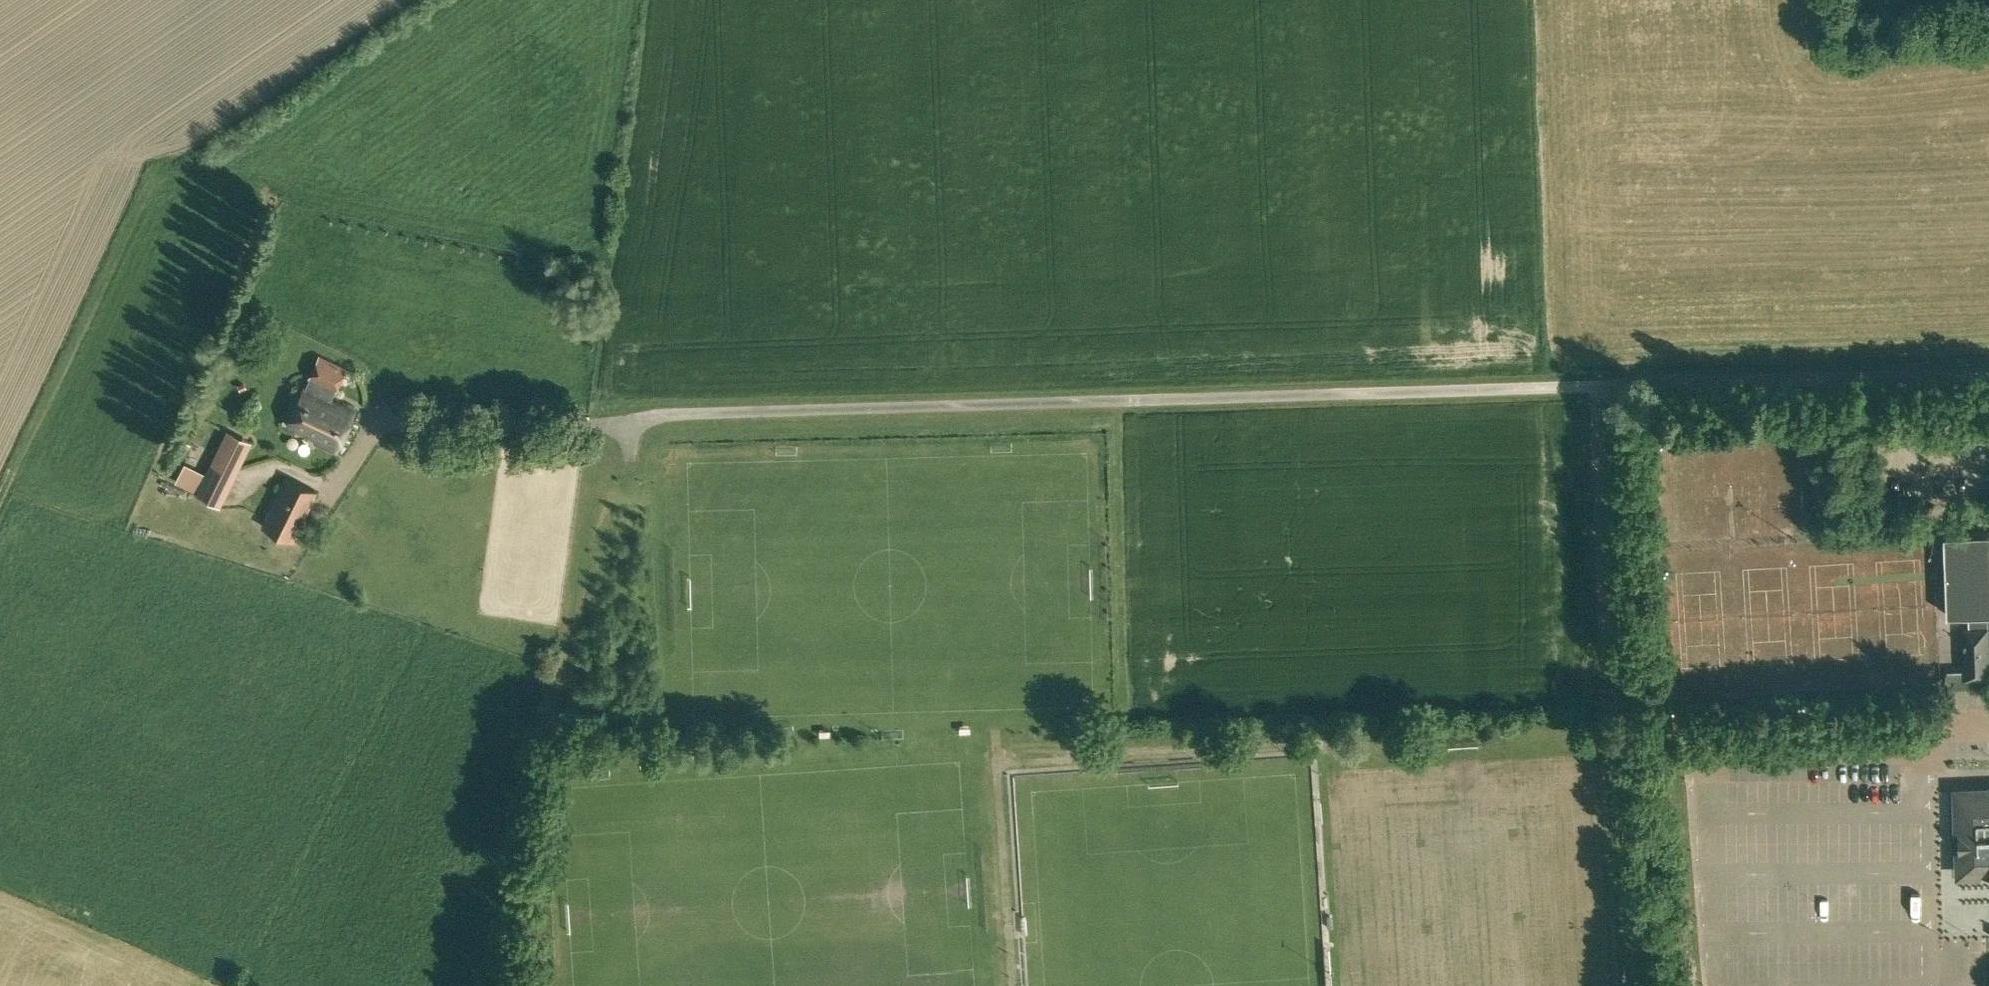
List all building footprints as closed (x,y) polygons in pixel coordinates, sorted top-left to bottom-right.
[(318,438),(316,442),(335,451),(354,411),(331,400),(346,369),(318,356),(308,379),(309,379),(306,387),(304,387),(287,424),(318,438)] [(205,475),(197,492),(195,495),(219,506),(249,441),(225,430),(205,475)] [(176,482),(197,492),(205,475),(184,465),(176,482)] [(260,526),(292,542),(317,492),(285,476),(260,526)] [(1949,614),(1970,614),(1970,627),(1988,626),(1988,533),(1946,535),(1949,614)] [(1966,627),(1946,628),(1949,681),(1949,685),(1966,685),(1966,684),(1988,683),(1988,626),(1966,627)] [(1958,791),(1960,871),(1988,871),(1988,790),(1958,791)]
